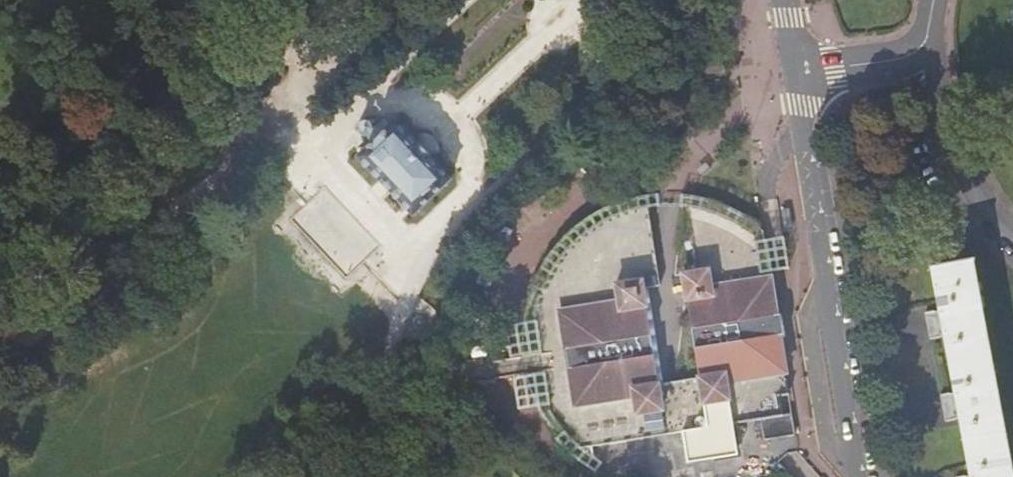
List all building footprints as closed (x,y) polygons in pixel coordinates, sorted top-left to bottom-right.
[(723,63),(696,67),(697,77),(725,72),(723,63)] [(394,121),(355,157),(411,217),(449,182),(394,121)] [(547,426),(578,461),(593,459),(591,450),(741,425),(740,414),(764,410),(765,416),(782,413),(780,399),(789,398),(779,338),(785,337),(781,316),(776,317),(763,235),(744,220),(722,209),(683,199),(675,278),(683,277),(700,380),(658,387),(643,291),(660,288),(646,200),(615,210),(591,222),(569,238),(551,258),(538,280),(522,336),(523,359),(524,370),(532,399),(547,426)] [(934,272),(971,476),(1012,476),(1012,424),(984,263),(934,272)]
